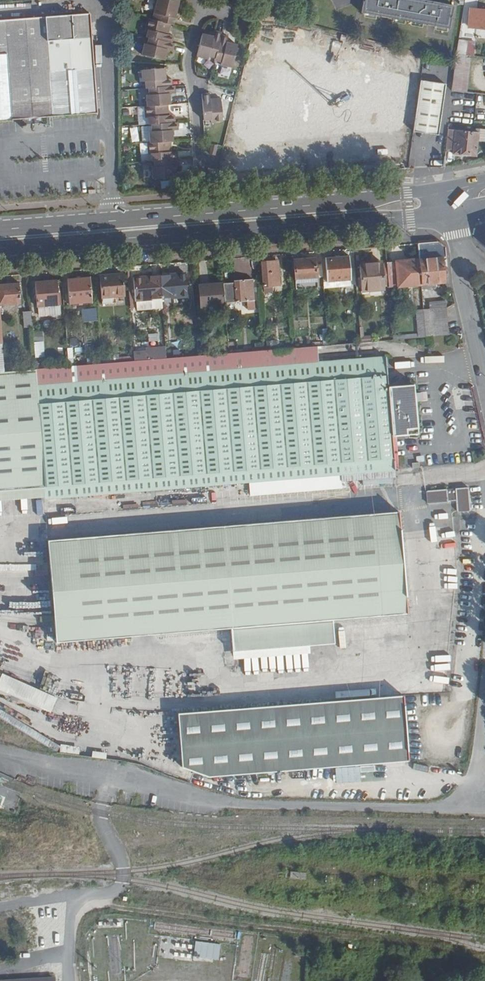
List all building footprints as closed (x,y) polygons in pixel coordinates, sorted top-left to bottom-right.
[(175,0),(158,0),(153,20),(150,20),(147,30),(150,31),(148,37),(151,38),(150,44),(147,44),(144,56),(167,62),(170,51),(175,53),(177,45),(174,44),(176,38),(170,36),(172,25),(175,26),(180,1),(175,0)] [(417,0),(363,0),(360,13),(449,29),(453,7),(417,0)] [(477,8),(475,28),(484,29),(484,9),(477,8)] [(53,118),(98,115),(93,48),(91,15),(0,21),(0,122),(53,118)] [(221,34),(213,32),(212,37),(202,35),(197,57),(207,60),(208,57),(215,59),(214,62),(221,63),(220,66),(231,69),(236,46),(226,43),(227,38),(221,36),(221,34)] [(260,122),(400,150),(416,75),(276,47),(260,122)] [(470,56),(455,55),(452,90),(466,92),(470,56)] [(167,68),(143,70),(143,81),(146,81),(146,87),(148,87),(148,94),(146,94),(147,105),(144,106),(145,117),(147,117),(148,124),(150,124),(150,131),(148,131),(149,143),(147,143),(147,154),(150,154),(150,161),(152,161),(152,167),(150,167),(151,179),(174,177),(174,166),(179,165),(179,159),(176,159),(176,152),(171,152),(170,141),(172,141),(172,130),(177,129),(177,123),(175,123),(174,116),(169,116),(169,105),(171,105),(170,93),(175,93),(175,86),(173,86),(172,78),(167,79),(167,68)] [(445,84),(419,81),(412,132),(438,135),(445,84)] [(209,94),(201,95),(203,121),(210,121),(210,124),(222,123),(221,99),(209,100),(209,94)] [(188,102),(173,104),(174,116),(189,114),(188,102)] [(179,133),(190,133),(189,122),(179,123),(179,133)] [(453,152),(453,153),(477,155),(478,136),(484,137),(484,127),(480,127),(479,131),(448,128),(446,148),(454,149),(453,152)] [(438,242),(417,243),(418,260),(420,285),(444,283),(442,258),(445,258),(444,247),(438,242)] [(347,249),(339,250),(339,257),(325,258),(327,281),(349,279),(349,256),(347,256),(347,249)] [(315,258),(294,260),(294,278),(295,278),(296,289),(316,287),(315,258)] [(418,260),(386,262),(386,263),(388,287),(420,285),(418,260)] [(277,262),(261,263),(263,286),(279,285),(277,262)] [(384,287),(382,263),(359,264),(361,289),(384,287)] [(60,272),(62,286),(68,286),(68,279),(69,279),(68,271),(60,272)] [(184,274),(160,276),(161,298),(186,296),(184,274)] [(121,275),(100,277),(101,298),(123,296),(121,275)] [(161,298),(160,276),(134,278),(136,300),(161,298)] [(68,279),(68,286),(69,305),(91,303),(89,278),(69,279),(68,279)] [(251,280),(233,281),(235,302),(245,301),(246,310),(253,309),(251,280)] [(57,281),(35,282),(37,307),(58,306),(57,281)] [(224,305),(222,284),(214,284),(213,283),(199,285),(200,307),(224,305)] [(19,305),(18,284),(0,285),(0,306),(19,305)] [(426,309),(422,309),(424,336),(445,334),(442,302),(426,303),(426,309)] [(95,307),(80,310),(82,322),(97,320),(95,307)] [(413,310),(414,336),(424,336),(422,309),(413,310)] [(23,329),(32,328),(31,313),(23,313),(23,329)] [(34,358),(43,358),(43,332),(33,332),(34,358)] [(393,458),(389,427),(419,434),(414,385),(388,387),(385,355),(318,361),(317,345),(227,353),(166,359),(133,362),(100,364),(67,367),(35,370),(3,373),(0,374),(0,500),(394,467),(393,458)] [(165,349),(132,352),(133,360),(133,362),(166,359),(165,351),(165,349)] [(165,351),(166,359),(180,357),(180,350),(165,351)] [(417,400),(426,400),(426,392),(417,393),(417,400)] [(456,513),(471,512),(469,488),(428,492),(429,505),(455,503),(456,513)] [(85,538),(48,542),(57,644),(404,613),(403,600),(406,600),(396,501),(85,532),(85,538)] [(183,768),(208,780),(407,765),(401,698),(179,715),(183,768)] [(193,957),(218,961),(220,944),(196,941),(193,957)]
